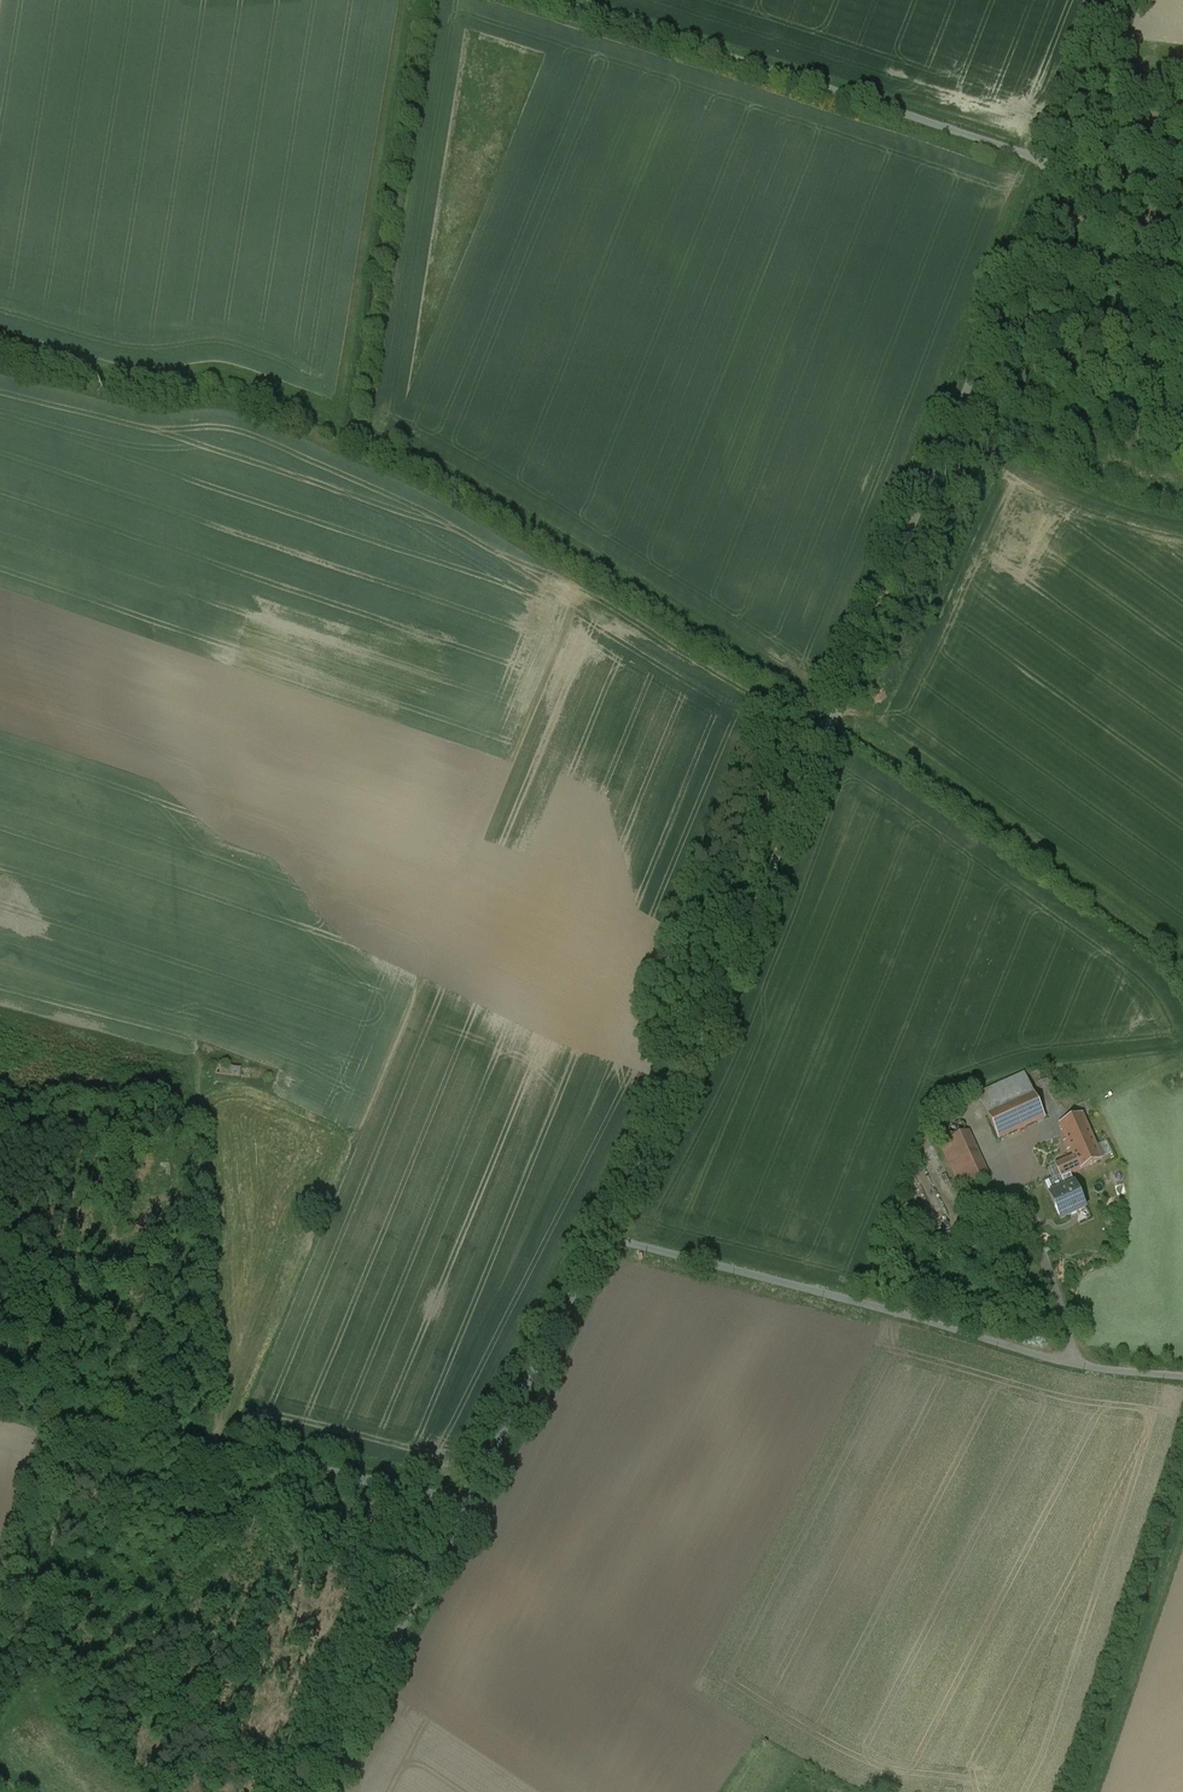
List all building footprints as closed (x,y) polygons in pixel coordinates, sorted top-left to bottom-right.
[(240,1069),(216,1066),(216,1074),(239,1077),(240,1069)] [(1026,1077),(980,1098),(987,1113),(1033,1092),(1026,1077)] [(1033,1092),(987,1113),(998,1140),(1045,1119),(1033,1092)] [(1102,1160),(1082,1115),(1061,1125),(1076,1158),(1057,1166),(1067,1189),(1076,1185),(1071,1174),(1102,1160)] [(988,1175),(968,1131),(951,1139),(971,1183),(988,1175)] [(1067,1189),(1051,1196),(1062,1220),(1086,1209),(1076,1185),(1067,1189)]
